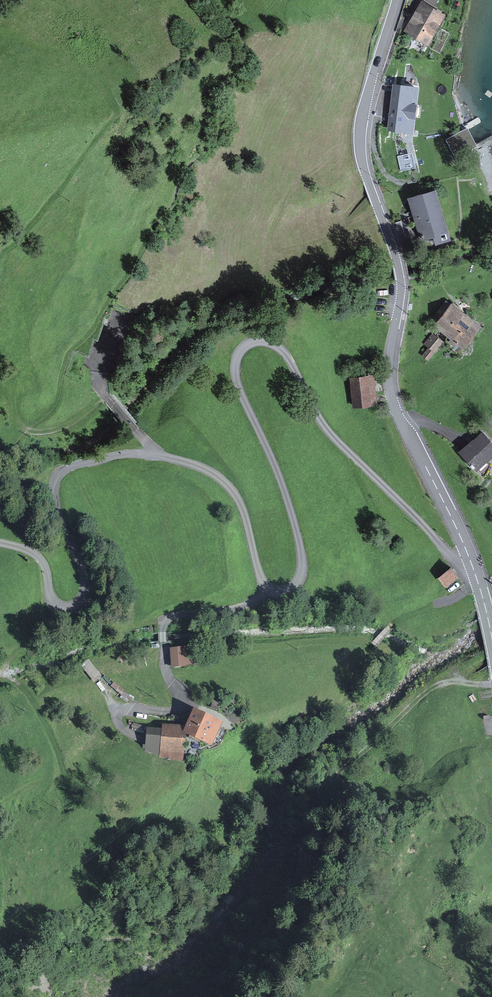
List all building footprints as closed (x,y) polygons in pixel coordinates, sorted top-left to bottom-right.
[(407,32),(428,44),(443,18),(422,6),(407,32)] [(410,138),(419,69),(396,67),(387,135),(410,138)] [(434,190),(410,197),(422,236),(433,232),(435,240),(447,236),(434,190)] [(452,304),(436,325),(462,344),(478,324),(452,304)] [(444,341),(433,332),(424,344),(428,347),(422,354),(429,360),(444,341)] [(351,377),(354,404),(375,402),(372,375),(351,377)] [(476,468),(491,454),(491,443),(482,432),(461,452),(476,468)] [(450,566),(438,576),(443,581),(447,586),(459,576),(450,566)] [(170,650),(171,667),(194,666),(193,649),(170,650)] [(225,724),(194,708),(183,731),(213,747),(225,724)] [(186,726),(162,724),(162,729),(146,728),(145,751),(160,755),(183,757),(185,733),(186,726)]
